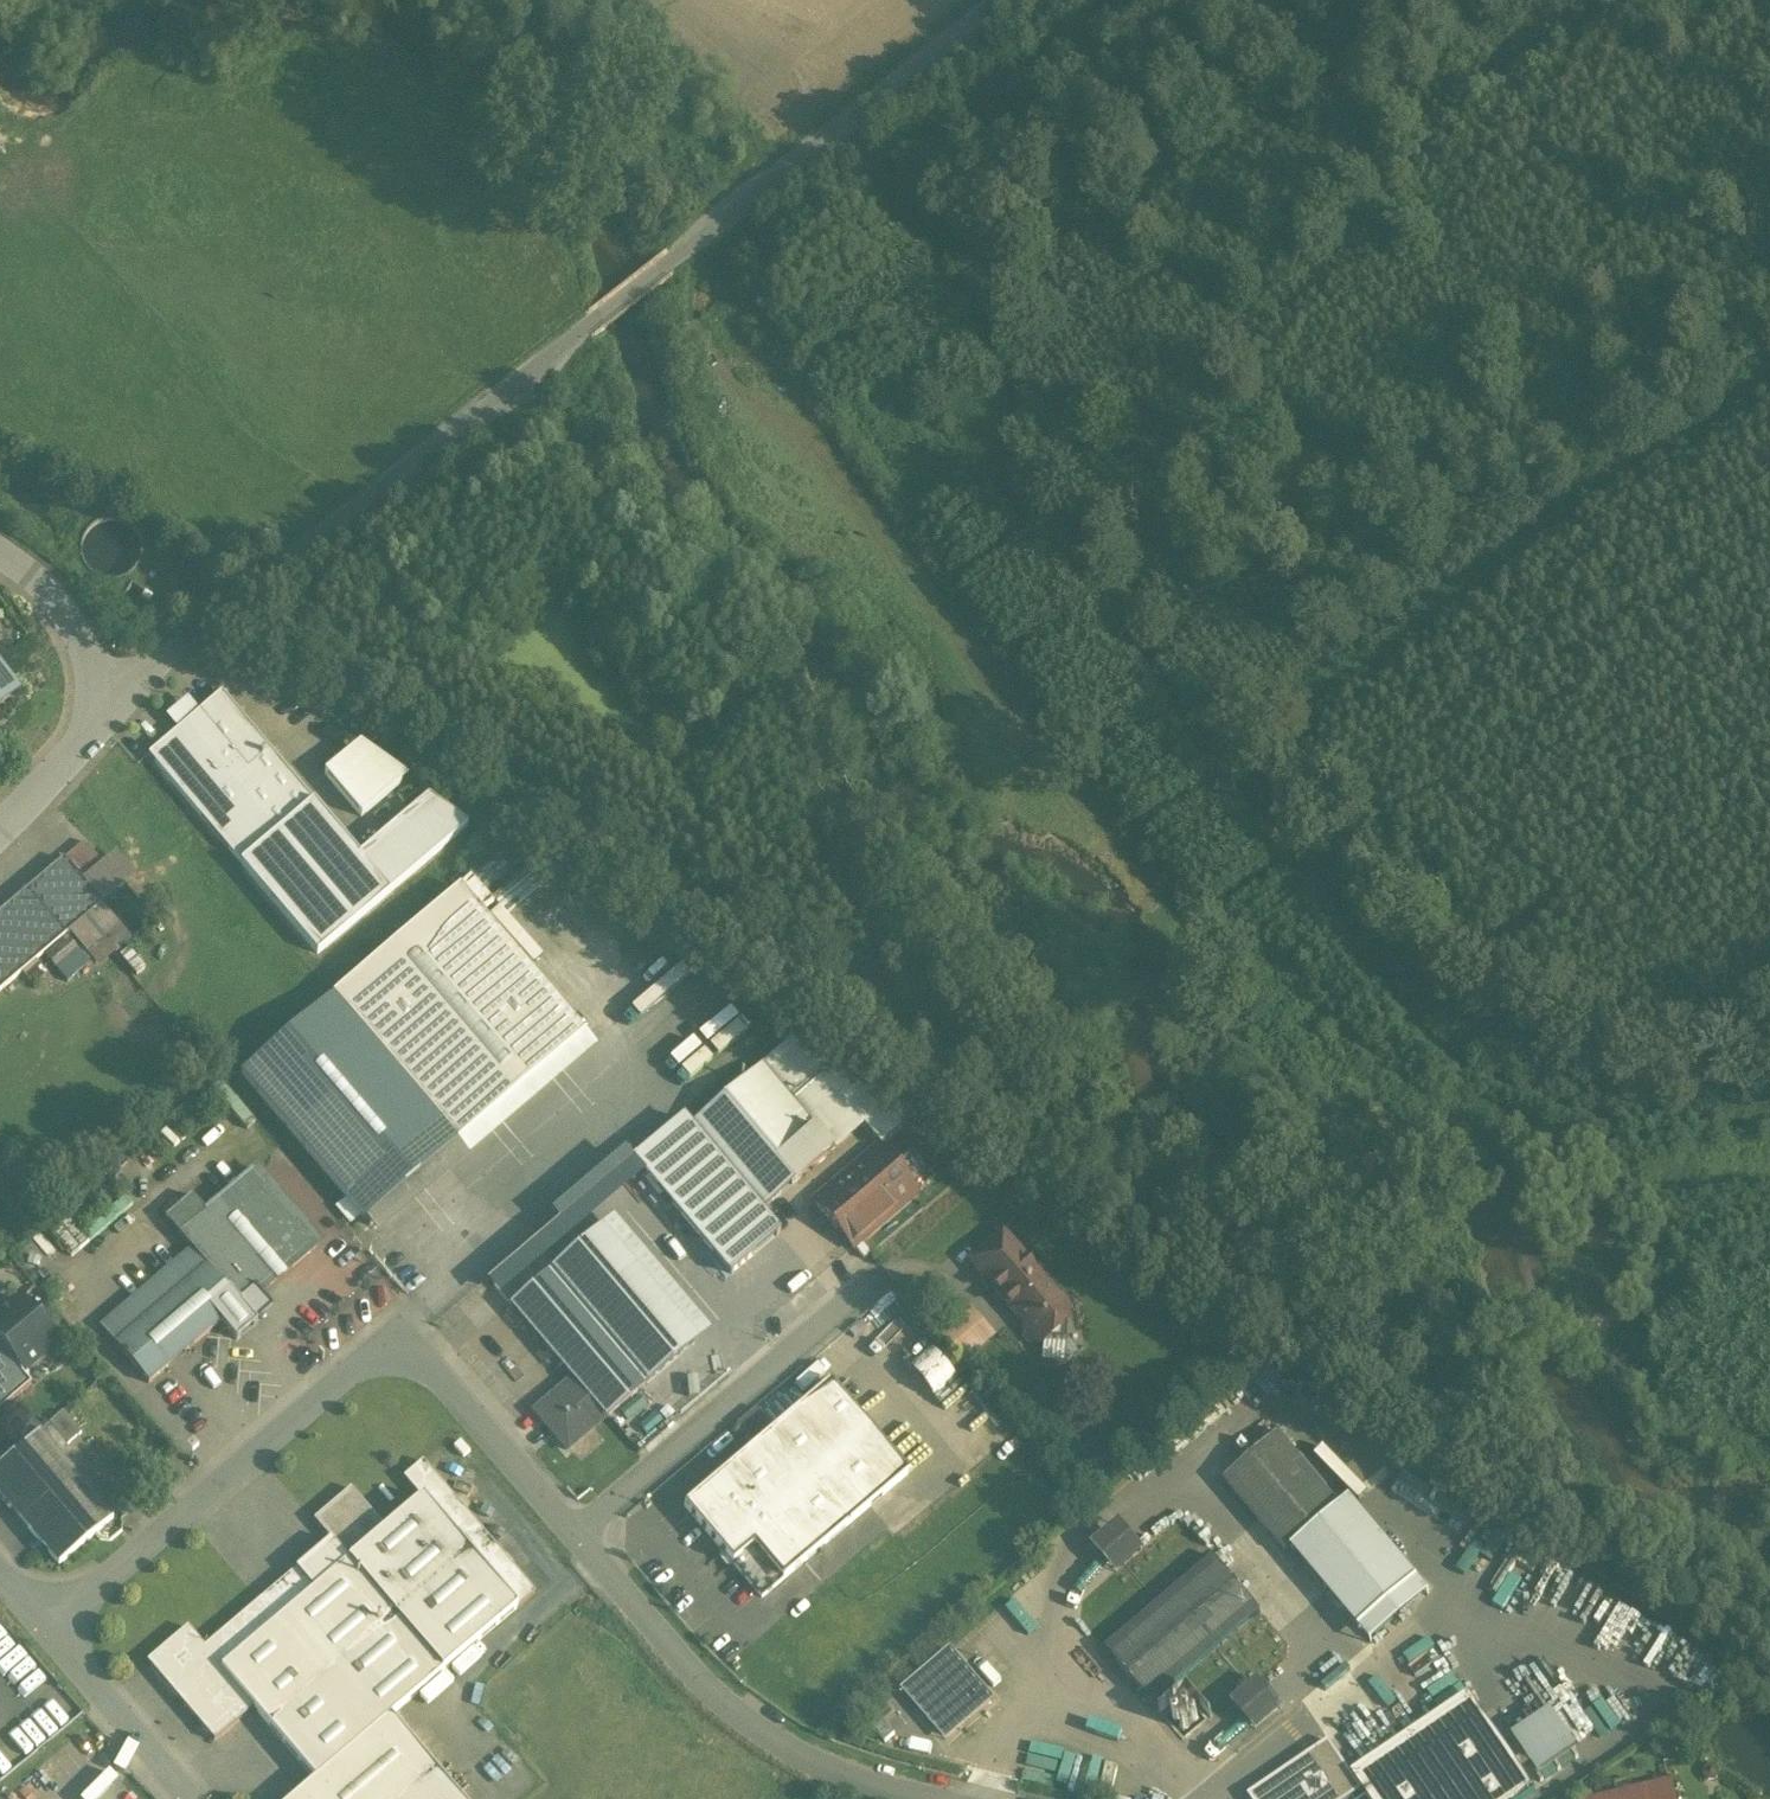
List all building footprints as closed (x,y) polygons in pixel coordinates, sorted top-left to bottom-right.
[(9,698),(0,687),(0,705),(9,698)] [(359,856),(221,693),(195,715),(189,714),(179,723),(178,729),(148,755),(317,954),(467,826),(428,798),(359,856)] [(363,816),(415,779),(381,732),(330,769),(363,816)] [(0,913),(0,991),(101,905),(63,860),(0,913)] [(456,1143),(583,1035),(459,889),(241,1075),(365,1221),(456,1143)] [(843,1095),(796,1039),(785,1048),(856,1131),(873,1117),(850,1089),(843,1095)] [(856,1131),(785,1048),(689,1129),(681,1119),(633,1159),(730,1276),(779,1235),(760,1212),(856,1131)] [(917,1195),(877,1148),(812,1203),(836,1231),(849,1220),(866,1239),(893,1216),(892,1216),(917,1195)] [(252,1171),(204,1212),(192,1197),(165,1219),(191,1249),(192,1248),(241,1305),(313,1243),(253,1173),(254,1173),(252,1171)] [(1045,1286),(1001,1234),(969,1262),(1012,1313),(1045,1286)] [(191,1249),(99,1328),(148,1384),(241,1305),(192,1248),(191,1249)] [(567,1451),(568,1451),(646,1385),(551,1274),(512,1307),(573,1379),(535,1412),(535,1413),(567,1451)] [(1048,1290),(1045,1286),(1012,1313),(1016,1318),(1018,1316),(1025,1324),(1024,1338),(1029,1343),(1042,1344),(1047,1340),(1064,1341),(1066,1308),(1060,1300),(1054,1300),(1046,1291),(1048,1290)] [(19,1301),(0,1317),(0,1349),(21,1374),(56,1344),(19,1301)] [(982,1307),(955,1331),(976,1356),(1004,1333),(982,1307)] [(31,1385),(21,1374),(0,1349),(0,1412),(31,1385)] [(829,1383),(684,1507),(722,1553),(719,1555),(719,1559),(726,1568),(730,1568),(733,1566),(761,1599),(907,1475),(829,1383)] [(39,1433),(0,1466),(0,1496),(59,1565),(113,1519),(39,1433)] [(1338,1508),(1278,1437),(1225,1482),(1285,1552),(1292,1547),(1338,1508)] [(204,1648),(203,1649),(253,1708),(315,1780),(315,1781),(390,1717),(534,1594),(422,1462),(403,1479),(421,1499),(385,1530),(350,1489),(313,1521),(346,1562),(314,1590),(296,1570),(204,1648)] [(1429,1593),(1350,1498),(1292,1547),(1370,1642),(1429,1593)] [(1120,1526),(1095,1548),(1116,1573),(1141,1551),(1120,1526)] [(1214,1558),(1106,1650),(1152,1705),(1260,1613),(1214,1558)] [(253,1708),(203,1649),(204,1648),(187,1628),(147,1662),(214,1741),(253,1708)] [(990,1700),(950,1653),(906,1691),(946,1737),(990,1700)] [(1261,1679),(1236,1700),(1258,1726),(1283,1704),(1261,1679)] [(1188,1689),(1159,1713),(1183,1741),(1212,1717),(1188,1689)] [(1365,1795),(1368,1798),(1527,1798),(1536,1793),(1482,1715),(1365,1795)] [(315,1781),(315,1780),(293,1798),(460,1798),(390,1717),(315,1781)] [(1250,1791),(1255,1798),(1346,1798),(1361,1789),(1327,1739),(1250,1791)] [(1605,1798),(1673,1798),(1669,1783),(1605,1798)]
